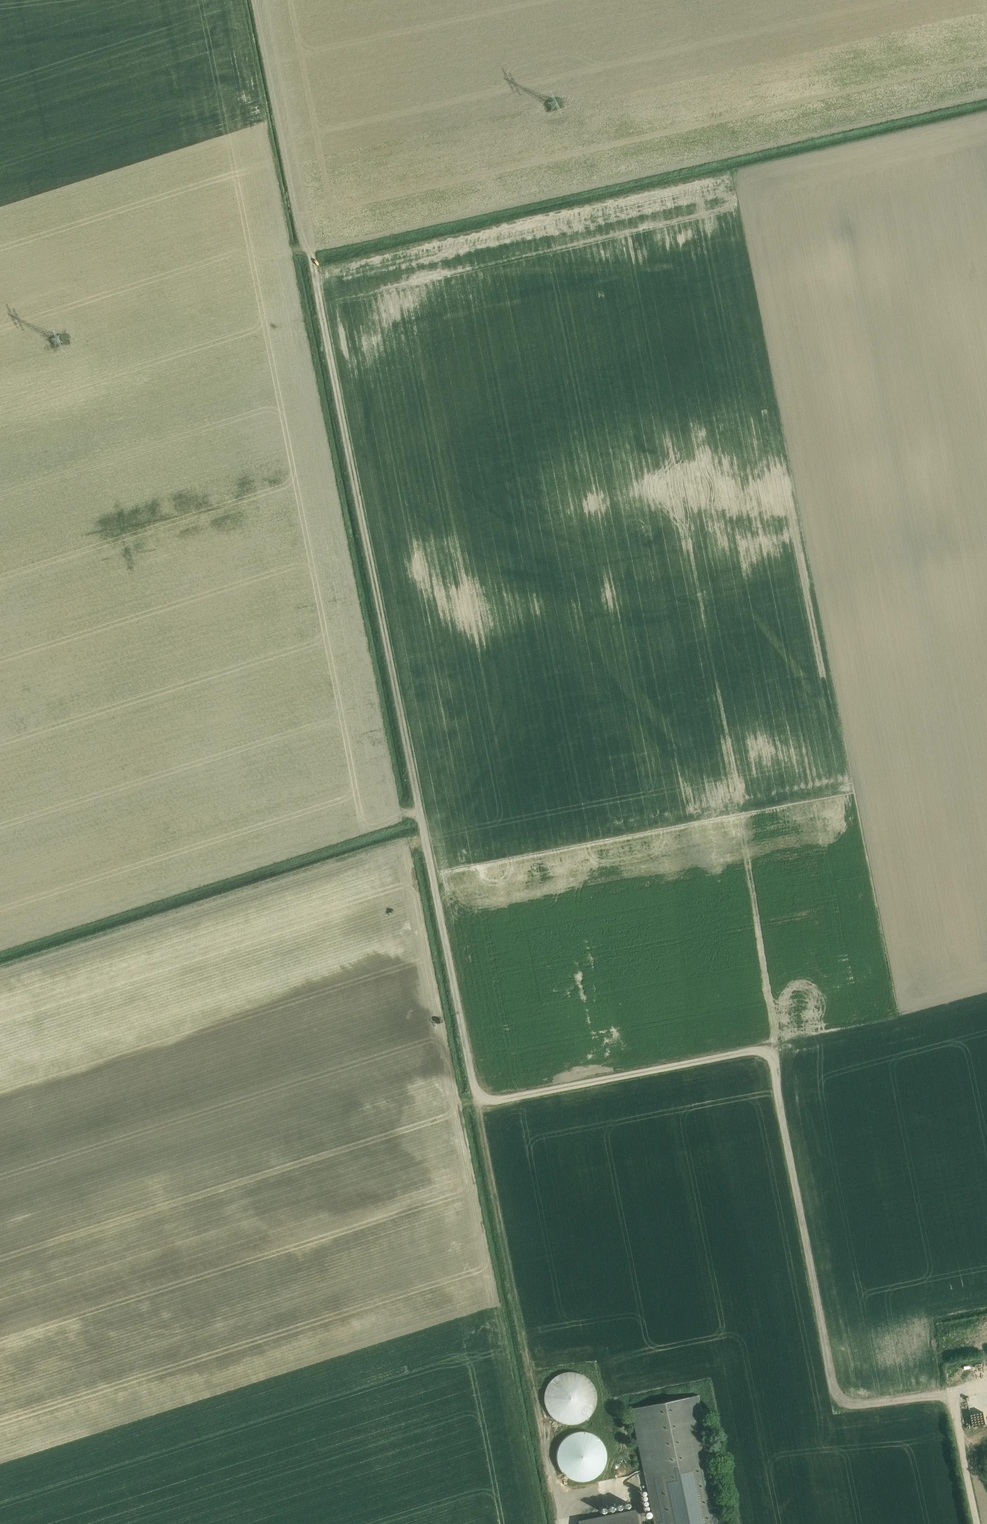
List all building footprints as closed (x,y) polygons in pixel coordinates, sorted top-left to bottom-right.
[(596,1400),(597,1398),(596,1396),(596,1394),(596,1391),(595,1389),(594,1387),(593,1385),(592,1383),(590,1381),(589,1380),(587,1378),(585,1377),(584,1376),(582,1375),(579,1374),(577,1373),(575,1373),(573,1372),(571,1372),(568,1372),(566,1373),(564,1373),(562,1374),(560,1375),(558,1376),(556,1377),(554,1378),(552,1380),(551,1381),(549,1383),(548,1385),(547,1387),(546,1389),(545,1391),(545,1394),(545,1396),(545,1398),(545,1400),(545,1403),(545,1405),(546,1407),(547,1409),(548,1411),(549,1413),(551,1415),(552,1417),(554,1418),(556,1419),(558,1421),(560,1422),(562,1423),(564,1423),(566,1424),(568,1424),(571,1424),(573,1424),(575,1424),(577,1423),(579,1423),(582,1422),(584,1421),(585,1419),(587,1418),(589,1416),(590,1415),(592,1413),(593,1411),(594,1409),(595,1407),(596,1405),(596,1403),(596,1400)] [(646,1489),(653,1523),(725,1523),(699,1395),(630,1409),(643,1473),(644,1473),(647,1489),(646,1489)] [(607,1457),(607,1455),(606,1453),(606,1451),(605,1449),(605,1447),(604,1445),(603,1444),(602,1442),(601,1441),(600,1439),(598,1438),(597,1437),(595,1435),(594,1435),(592,1434),(590,1433),(588,1432),(587,1432),(585,1432),(583,1432),(581,1432),(579,1432),(577,1432),(575,1432),(573,1433),(571,1434),(570,1435),(568,1436),(566,1437),(565,1438),(563,1440),(562,1441),(561,1443),(560,1445),(559,1446),(558,1448),(558,1450),(557,1452),(557,1454),(557,1455),(557,1457),(557,1459),(557,1461),(558,1463),(558,1465),(559,1467),(560,1468),(561,1470),(562,1472),(563,1473),(565,1475),(566,1476),(568,1477),(569,1478),(571,1479),(572,1480),(574,1480),(575,1481),(577,1481),(579,1481),(580,1481),(582,1481),(584,1481),(586,1481),(588,1481),(590,1480),(591,1479),(593,1479),(595,1478),(596,1477),(598,1475),(599,1474),(601,1473),(602,1471),(603,1470),(604,1468),(605,1466),(605,1464),(606,1462),(606,1461),(607,1459),(607,1457)] [(579,1521),(580,1523),(637,1523),(634,1510),(579,1521)]
